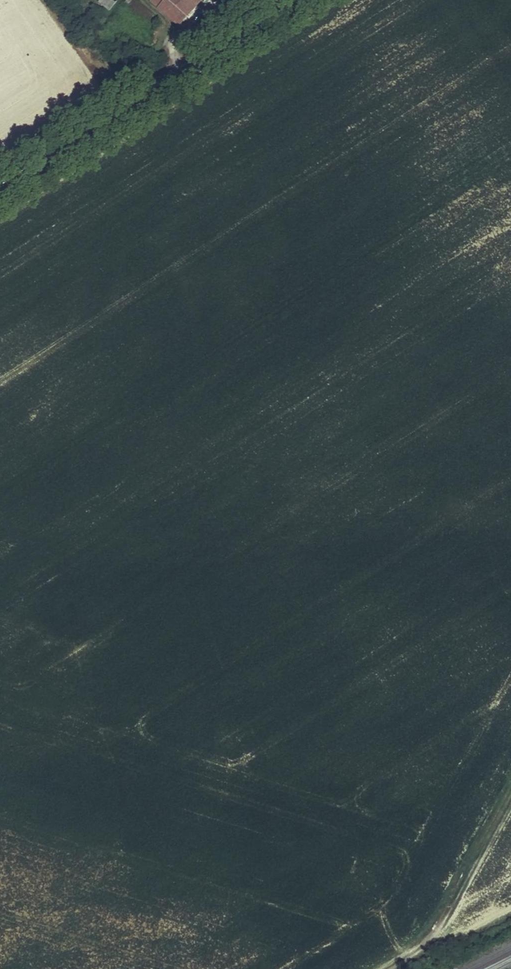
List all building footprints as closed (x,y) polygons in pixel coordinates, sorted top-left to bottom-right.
[(114,0),(96,0),(107,10),(115,1),(114,0)] [(178,27),(203,0),(148,0),(178,27)]
